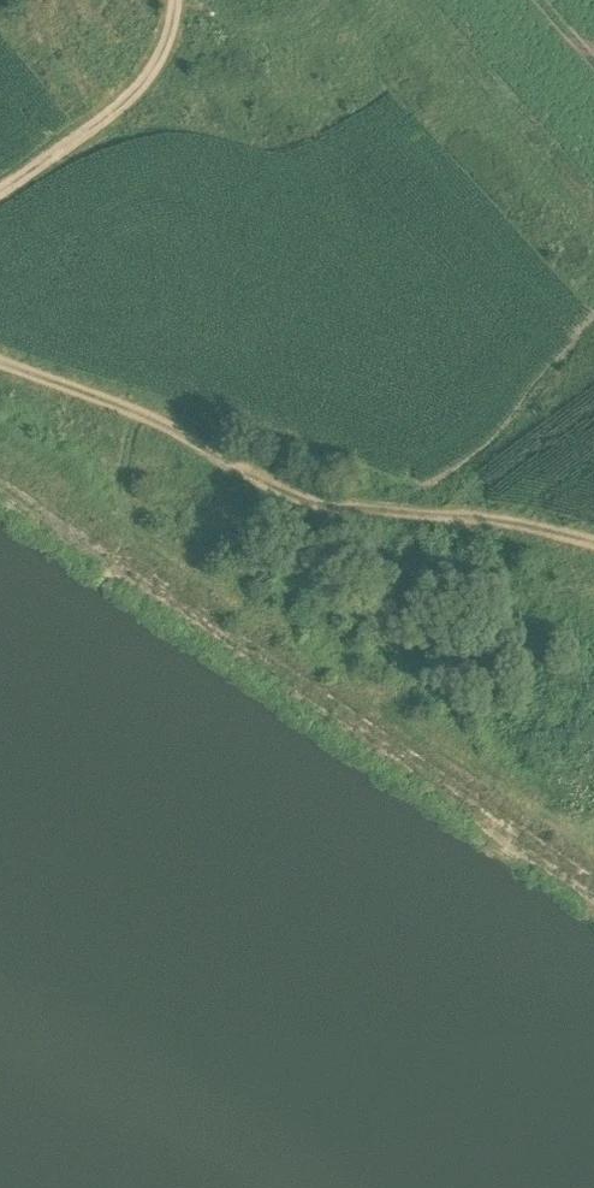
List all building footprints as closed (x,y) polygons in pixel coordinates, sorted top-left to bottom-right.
[(106,16),(123,0),(90,0),(106,16)]
